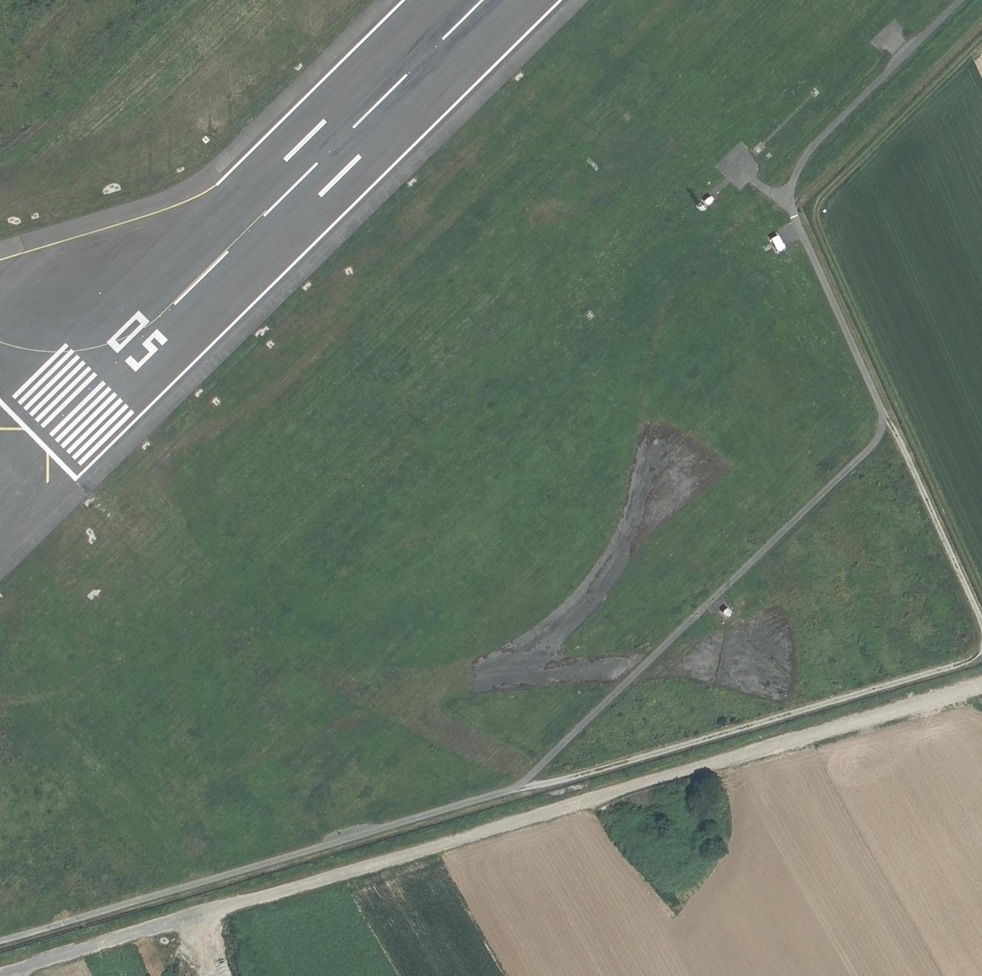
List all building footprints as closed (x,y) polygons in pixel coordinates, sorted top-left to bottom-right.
[(778,234),(771,238),(778,250),(785,247),(778,234)]
